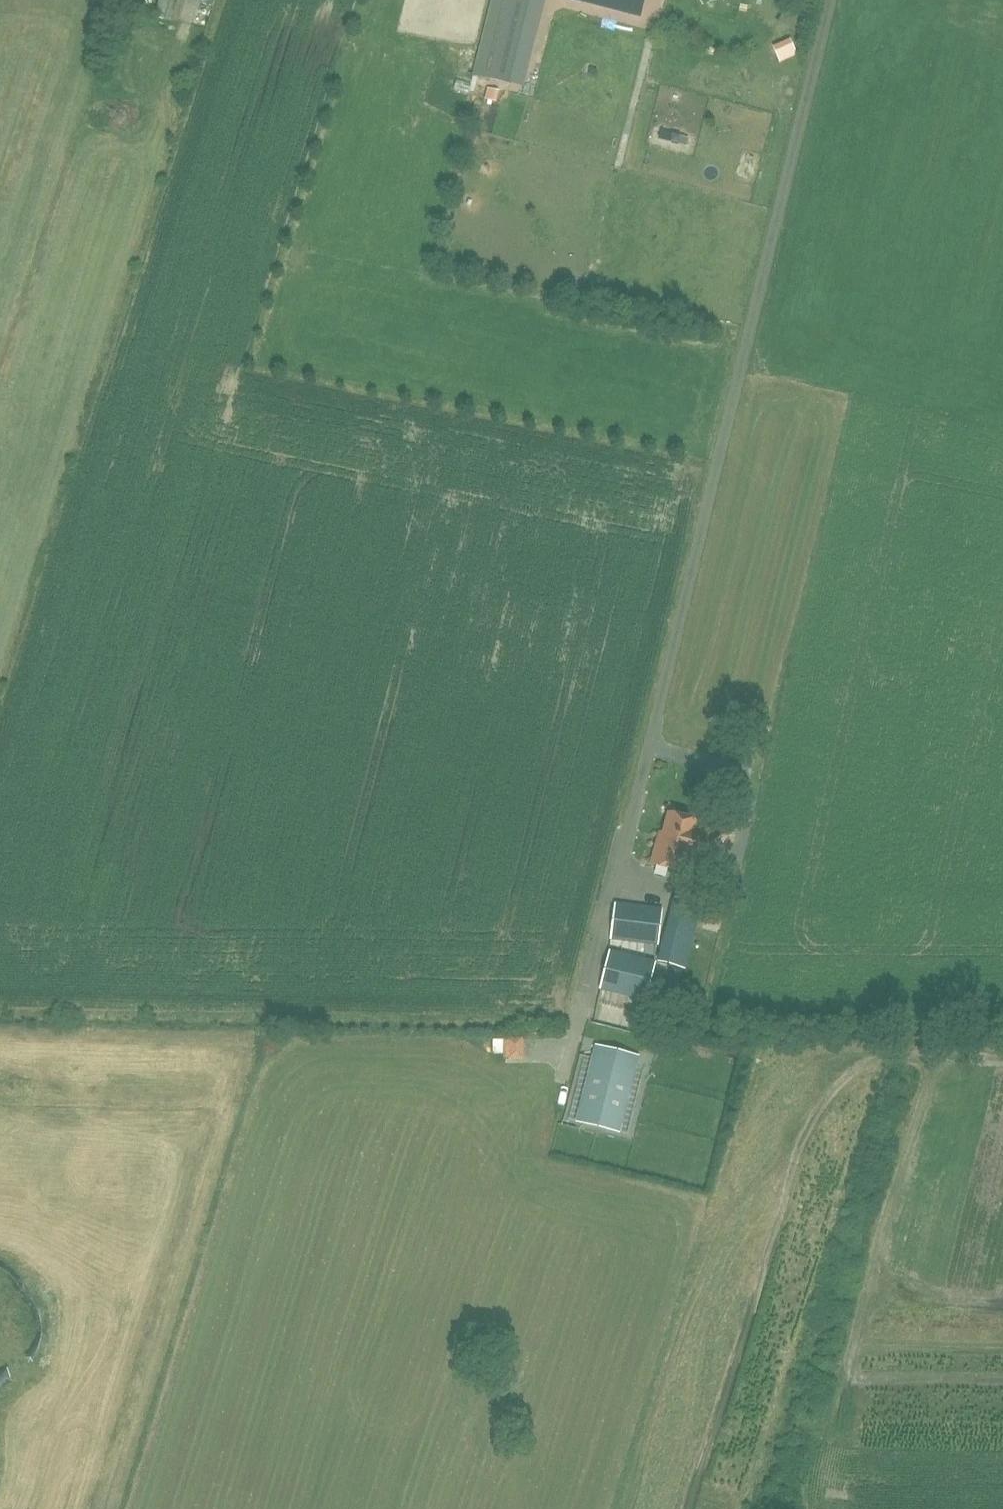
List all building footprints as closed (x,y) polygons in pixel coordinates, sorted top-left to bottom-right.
[(179,0),(160,0),(155,17),(171,22),(179,0)] [(510,85),(531,0),(492,0),(473,75),(510,85)] [(687,873),(690,862),(704,865),(705,868),(716,871),(723,848),(727,846),(729,844),(732,840),(732,836),(731,832),(728,829),(724,827),(720,827),(712,831),(703,828),(701,829),(695,828),(697,822),(669,814),(660,845),(656,844),(651,863),(687,873)] [(700,907),(674,901),(658,964),(684,970),(700,907)] [(657,945),(661,910),(615,904),(611,939),(657,945)] [(646,1001),(655,962),(610,952),(601,990),(646,1001)] [(510,1058),(519,1058),(519,1035),(509,1035),(510,1058)] [(595,1046),(576,1122),(619,1132),(637,1057),(595,1046)]
